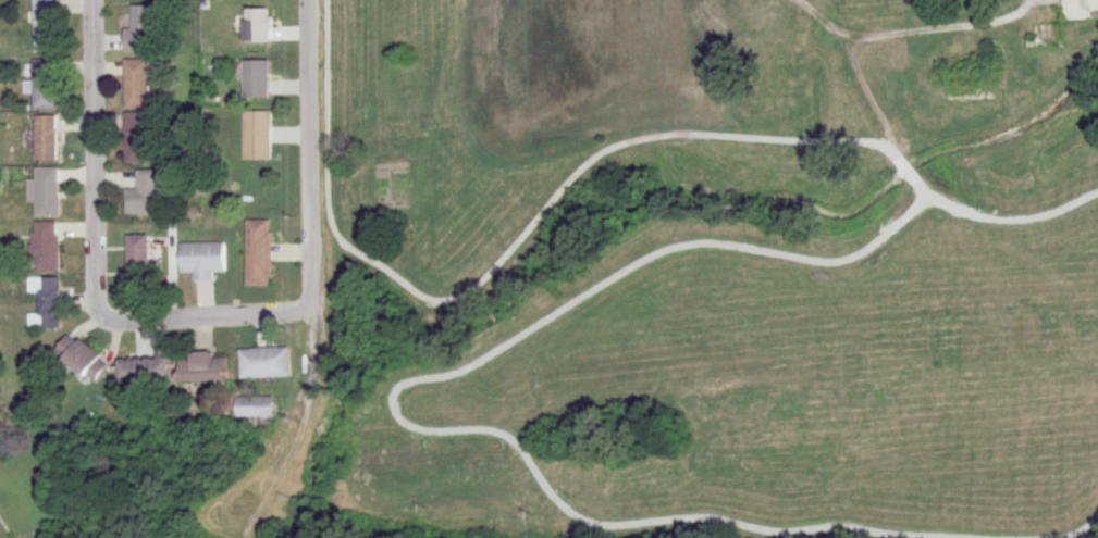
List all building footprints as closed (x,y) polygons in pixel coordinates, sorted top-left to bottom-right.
[(33,53),(53,53),(53,0),(33,0),(33,53)] [(1061,22),(1097,20),(1097,0),(1060,0),(1061,22)] [(131,29),(125,29),(125,53),(152,53),(152,5),(131,5),(131,29)] [(244,44),(270,44),(270,10),(244,10),(244,44)] [(1032,25),(1032,49),(1063,49),(1063,25),(1032,25)] [(32,110),(55,109),(55,60),(32,61),(32,110)] [(149,60),(125,60),(125,109),(149,109),(149,60)] [(269,100),(269,61),(243,61),(243,100),(269,100)] [(272,113),(243,113),(243,161),(272,161),(272,113)] [(151,164),(151,114),(124,114),(124,164),(151,164)] [(56,162),(56,117),(33,117),(32,162),(56,162)] [(28,180),(28,204),(35,204),(35,217),(59,217),(59,168),(35,168),(35,180),(28,180)] [(126,190),(126,215),(156,215),(156,171),(137,171),(137,190),(126,190)] [(272,286),(272,221),(245,221),(245,286),(272,286)] [(59,272),(59,223),(34,223),(34,272),(59,272)] [(147,236),(126,236),(126,284),(147,284),(147,236)] [(225,243),(179,243),(179,275),(190,275),(190,281),(213,281),(213,273),(225,273),(225,243)] [(59,279),(38,279),(38,330),(59,330),(59,279)] [(96,385),(110,362),(66,335),(52,358),(96,385)] [(239,349),(239,379),(290,379),(290,349),(239,349)] [(178,383),(224,383),(224,354),(178,354),(178,383)] [(169,386),(169,359),(118,359),(118,386),(169,386)] [(273,397),(235,397),(235,418),(273,418),(273,397)]
